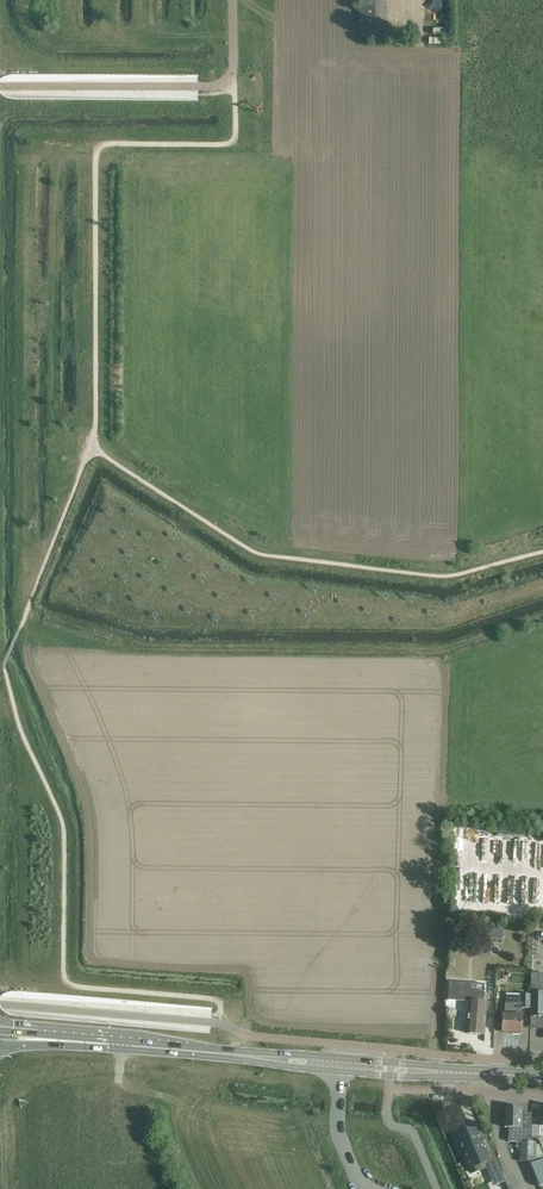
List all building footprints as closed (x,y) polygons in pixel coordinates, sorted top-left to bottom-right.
[(361,35),(386,35),(386,0),(361,0),(361,35)] [(433,20),(446,21),(446,0),(434,0),(433,20)] [(456,927),(455,947),(464,947),(465,937),(503,939),(503,930),(456,927)] [(497,970),(497,979),(504,980),(504,976),(508,977),(509,970),(497,970)] [(531,1015),(542,1015),(542,973),(532,972),(532,994),(531,1009),(531,1015)] [(448,985),(447,999),(455,1000),(470,1001),(468,1022),(467,1034),(484,1035),(485,1023),(487,1002),(482,1001),(483,985),(464,984),(464,978),(451,978),(450,985),(448,985)] [(503,1015),(503,1032),(512,1032),(512,1034),(520,1035),(521,1032),(522,1032),(523,1015),(522,1015),(522,1008),(531,1009),(532,994),(521,994),(506,993),(506,1015),(503,1015)] [(532,1137),(542,1137),(542,1107),(540,1107),(539,1126),(532,1126),(532,1137)] [(504,1127),(509,1128),(508,1142),(520,1142),(519,1162),(532,1162),(532,1164),(540,1187),(541,1188),(542,1188),(542,1153),(540,1145),(537,1145),(537,1142),(531,1141),(532,1127),(522,1127),(522,1108),(505,1108),(504,1127)] [(464,1136),(459,1138),(465,1153),(462,1154),(470,1173),(481,1168),(479,1164),(487,1160),(492,1171),(500,1168),(486,1135),(480,1138),(477,1131),(472,1133),(472,1134),(464,1137),(464,1136)]
